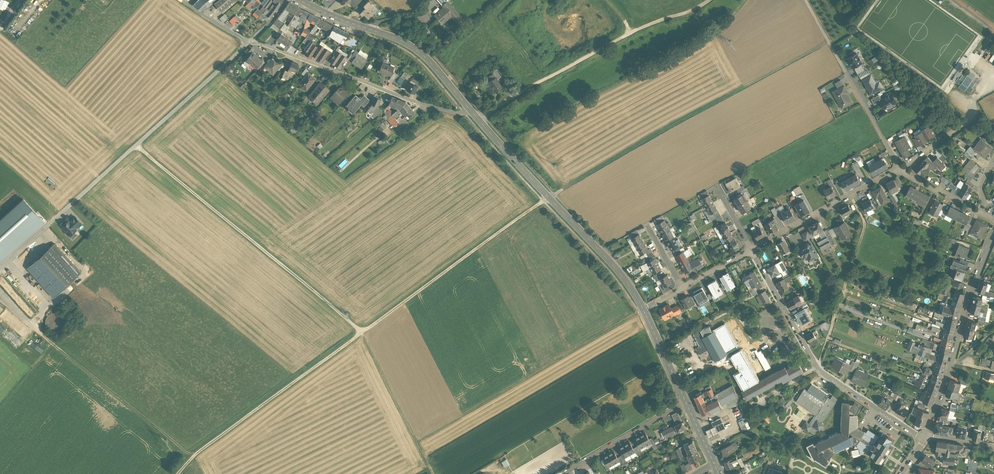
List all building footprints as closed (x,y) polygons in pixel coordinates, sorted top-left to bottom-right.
[(4,0),(0,0),(0,6),(6,9),(9,3),(4,0)] [(193,4),(198,8),(204,10),(208,8),(215,3),(218,0),(197,0),(193,4)] [(215,3),(220,10),(227,5),(232,0),(218,0),(215,3)] [(256,0),(253,3),(252,4),(255,7),(258,9),(262,5),(258,1),(257,0),(256,0)] [(277,3),(276,2),(274,5),(270,11),(266,15),(270,18),(276,10),(276,11),(281,3),(278,1),(277,3)] [(365,8),(360,13),(362,15),(363,14),(368,18),(371,15),(373,17),(376,14),(370,9),(373,6),(368,1),(363,6),(365,8)] [(447,1),(442,5),(443,7),(434,15),(442,24),(445,21),(444,20),(451,14),(457,20),(461,17),(447,1)] [(297,7),(289,2),(285,8),(285,9),(284,11),(286,13),(288,11),(293,13),(297,7)] [(262,5),(258,9),(263,14),(263,13),(266,8),(263,5),(262,5)] [(258,9),(255,7),(252,10),(260,16),(263,14),(258,9)] [(303,10),(297,7),(293,13),(292,15),(295,17),(297,18),(299,14),(301,15),(303,10)] [(210,17),(213,14),(208,8),(204,10),(204,12),(210,17)] [(310,13),(303,10),(301,15),(300,17),(299,19),(298,20),(300,21),(301,20),(305,23),(310,13)] [(310,13),(305,23),(304,27),(306,28),(309,22),(309,21),(311,22),(312,23),(316,16),(310,13)] [(291,14),(287,21),(288,21),(291,23),(292,22),(293,21),(295,17),(292,15),(291,14)] [(234,16),(229,21),(234,25),(238,21),(234,16)] [(281,20),(278,18),(274,23),(280,28),(284,23),(283,21),(281,20)] [(319,18),(315,25),(318,26),(322,28),(326,22),(319,18)] [(417,26),(422,32),(428,27),(422,21),(417,26)] [(334,26),(326,22),(322,28),(330,32),(334,26)] [(285,23),(284,23),(280,28),(283,31),(286,32),(289,27),(286,24),(285,23)] [(346,32),(334,26),(330,32),(329,34),(336,39),(334,42),(338,45),(344,36),(346,32)] [(311,31),(306,28),(304,27),(304,28),(302,31),(300,36),(299,37),(304,40),(306,37),(310,32),(311,31)] [(281,33),(276,39),(279,41),(280,40),(281,41),(285,36),(281,33)] [(291,40),(285,36),(281,41),(287,45),(288,46),(290,43),(291,40)] [(312,41),(305,50),(307,51),(312,44),(313,44),(314,42),(312,41)] [(307,51),(305,54),(310,57),(312,55),(312,54),(317,47),(313,44),(312,44),(307,51)] [(324,47),(319,44),(317,47),(312,54),(312,55),(317,58),(324,47)] [(324,47),(317,58),(322,61),(328,53),(329,51),(324,47)] [(334,54),(330,61),(334,64),(341,54),(337,51),(334,54)] [(261,60),(252,52),(246,59),(249,61),(248,62),(250,63),(255,68),(262,60),(261,60)] [(355,57),(352,62),(355,64),(360,67),(363,63),(364,64),(367,60),(358,54),(357,53),(355,57)] [(852,65),(853,68),(854,67),(862,64),(862,63),(861,60),(859,57),(857,53),(848,58),(850,61),(849,62),(851,65),(852,65)] [(341,54),(334,64),(339,68),(345,60),(346,57),(341,54)] [(272,58),(264,66),(273,74),(282,64),(282,63),(273,56),(272,57),(271,57),(272,58)] [(262,60),(255,68),(254,69),(256,71),(265,62),(262,59),(261,60),(262,60)] [(287,70),(285,69),(282,76),(288,78),(289,76),(292,69),(295,71),(298,64),(292,61),(291,62),(289,68),(288,68),(287,70)] [(394,67),(382,62),(379,71),(391,75),(394,67)] [(865,70),(862,64),(854,67),(855,69),(858,74),(865,70)] [(501,69),(497,71),(496,69),(492,72),(493,74),(495,77),(497,79),(504,74),(501,69)] [(865,70),(858,74),(861,80),(862,79),(870,75),(867,69),(865,70)] [(972,69),(970,72),(979,78),(981,75),(972,69)] [(305,76),(299,83),(306,90),(315,79),(308,72),(308,73),(305,76)] [(394,72),(389,79),(392,82),(396,77),(398,74),(394,72)] [(870,75),(862,79),(871,94),(883,87),(879,81),(874,84),(872,81),(873,80),(870,75)] [(967,76),(966,77),(962,75),(960,79),(958,78),(955,82),(960,86),(958,87),(964,92),(965,90),(970,93),(973,89),(972,87),(975,83),(971,81),(972,80),(967,76)] [(490,81),(488,82),(492,90),(493,89),(495,92),(502,87),(497,79),(495,77),(490,81)] [(421,82),(415,79),(412,79),(412,81),(415,82),(414,84),(417,85),(415,89),(416,89),(415,90),(417,90),(421,82)] [(840,80),(834,83),(838,89),(844,85),(840,80)] [(320,82),(313,91),(310,95),(318,102),(328,90),(320,82)] [(411,82),(410,82),(406,89),(411,92),(414,93),(415,90),(416,89),(415,89),(417,85),(411,82)] [(486,106),(490,104),(488,100),(486,101),(474,84),(471,86),(482,103),(483,102),(486,106)] [(339,87),(332,95),(339,102),(346,94),(349,92),(349,91),(341,85),(339,87)] [(838,89),(836,90),(837,91),(833,93),(839,103),(842,101),(845,106),(851,103),(845,91),(846,90),(844,85),(838,89)] [(291,87),(284,95),(286,96),(292,88),(291,87)] [(892,96),(891,94),(888,95),(887,93),(884,95),(885,97),(882,99),(880,100),(880,102),(884,109),(888,107),(891,105),(896,102),(895,100),(892,96)] [(357,96),(355,94),(344,106),(348,109),(349,108),(353,111),(361,102),(362,101),(360,99),(357,96)] [(369,100),(364,95),(360,99),(362,101),(361,102),(363,105),(367,101),(369,100)] [(381,99),(374,95),(370,103),(366,107),(364,109),(370,115),(373,112),(369,108),(373,104),(377,106),(378,104),(380,104),(380,103),(379,102),(381,99)] [(879,95),(871,99),(874,105),(880,102),(880,100),(882,99),(879,95)] [(405,101),(391,96),(388,104),(391,105),(398,108),(405,102),(405,101)] [(392,113),(391,114),(394,117),(399,113),(402,111),(403,112),(409,106),(405,102),(398,108),(392,113)] [(377,106),(373,104),(369,108),(373,112),(370,115),(373,117),(383,109),(377,106)] [(392,113),(388,108),(390,107),(391,105),(388,104),(383,109),(384,110),(383,111),(388,116),(391,114),(392,113)] [(409,106),(403,112),(405,115),(407,114),(409,116),(414,112),(409,106)] [(394,117),(391,114),(388,116),(386,118),(393,126),(398,121),(396,119),(394,117)] [(928,127),(921,131),(922,132),(926,140),(933,136),(930,130),(928,127)] [(922,132),(915,136),(920,145),(927,141),(926,140),(922,132)] [(900,139),(895,141),(901,152),(907,149),(910,147),(904,137),(904,136),(900,139)] [(979,146),(977,144),(973,149),(973,150),(976,152),(984,158),(992,148),(982,141),(979,146)] [(973,149),(970,147),(966,152),(973,157),(976,152),(973,150),(973,149)] [(907,149),(901,152),(904,159),(911,155),(907,149)] [(973,157),(966,152),(964,155),(970,160),(973,157)] [(947,158),(943,154),(938,158),(943,162),(947,158)] [(933,163),(928,157),(924,162),(930,168),(931,169),(935,165),(933,163)] [(933,163),(935,165),(941,171),(940,170),(945,165),(946,166),(943,162),(938,158),(933,163)] [(882,159),(876,162),(881,171),(888,167),(885,163),(884,163),(882,159)] [(972,161),(964,171),(973,178),(981,168),(972,161)] [(876,162),(870,165),(871,167),(869,168),(873,175),(881,171),(876,162)] [(922,164),(921,163),(915,169),(920,174),(921,173),(924,176),(926,174),(925,173),(927,171),(927,170),(928,170),(922,164)] [(856,174),(848,178),(853,186),(860,182),(856,174)] [(736,178),(726,184),(731,192),(737,189),(741,187),(741,186),(736,178)] [(848,178),(841,182),(846,190),(853,186),(848,178)] [(894,179),(886,183),(890,190),(891,193),(899,189),(898,187),(894,180),(894,179)] [(972,188),(965,183),(961,189),(969,194),(972,188)] [(953,189),(950,192),(957,196),(958,194),(961,189),(959,187),(956,185),(953,189)] [(799,186),(793,189),(796,195),(802,192),(799,186)] [(831,186),(823,190),(828,199),(832,197),(836,195),(832,186),(831,186)] [(889,201),(881,186),(872,191),(874,194),(876,198),(879,196),(881,200),(880,200),(882,204),(889,201)] [(915,189),(910,186),(906,194),(917,200),(916,202),(924,206),(929,196),(918,191),(919,190),(916,188),(915,189)] [(969,194),(961,189),(958,194),(966,199),(969,194)] [(707,190),(698,195),(700,200),(702,199),(708,195),(707,194),(708,193),(707,190)] [(743,194),(734,199),(738,206),(747,201),(743,194)] [(708,195),(702,199),(704,203),(706,206),(713,203),(709,195),(708,195)] [(869,199),(862,203),(866,210),(869,208),(873,206),(870,200),(869,199)] [(875,203),(873,199),(870,200),(873,206),(874,208),(875,210),(876,212),(879,211),(875,203)] [(23,200),(0,220),(0,260),(43,222),(23,200)] [(803,200),(795,205),(800,215),(809,210),(803,200)] [(943,204),(935,200),(929,213),(937,217),(941,210),(943,204)] [(747,201),(738,206),(742,213),(750,208),(747,201)] [(713,203),(706,206),(708,210),(707,211),(709,215),(717,210),(713,203)] [(848,204),(840,209),(842,212),(844,216),(852,211),(848,204)] [(960,211),(950,206),(947,213),(946,214),(956,219),(960,211)] [(795,218),(789,207),(787,208),(788,210),(786,211),(791,221),(795,218)] [(791,221),(786,211),(784,212),(783,210),(781,212),(780,212),(781,213),(786,223),(791,221)] [(970,217),(960,211),(956,219),(965,224),(966,224),(967,223),(970,217)] [(75,216),(69,221),(68,221),(62,227),(66,231),(66,232),(68,235),(69,235),(70,235),(74,232),(76,230),(75,228),(81,223),(75,216)] [(774,219),(765,224),(770,232),(777,228),(775,224),(777,223),(774,219)] [(664,220),(657,224),(660,230),(662,233),(668,229),(666,224),(664,220)] [(987,226),(976,220),(973,226),(970,232),(970,233),(981,238),(987,226)] [(818,221),(813,224),(815,228),(816,227),(818,230),(817,231),(818,231),(822,228),(818,221)] [(725,222),(717,226),(720,232),(728,227),(725,222)] [(844,223),(836,227),(836,228),(839,233),(841,237),(846,235),(847,236),(851,234),(844,223)] [(813,224),(809,226),(812,232),(814,235),(819,233),(818,231),(817,231),(818,230),(816,227),(815,228),(813,224)] [(757,230),(754,226),(751,228),(757,239),(764,235),(760,228),(757,230)] [(728,227),(720,232),(723,237),(731,233),(728,227)] [(824,231),(822,228),(818,231),(819,233),(821,237),(826,247),(829,246),(831,244),(826,235),(824,231)] [(668,229),(662,233),(665,238),(667,241),(666,241),(667,241),(673,237),(670,232),(671,232),(669,229),(668,229)] [(637,230),(628,235),(630,238),(638,233),(637,230)] [(807,231),(802,234),(806,240),(811,237),(809,233),(807,231)] [(731,233),(723,237),(726,242),(734,238),(731,233)] [(639,234),(631,238),(634,244),(642,239),(639,234)] [(673,237),(667,241),(669,245),(670,247),(672,250),(673,249),(678,246),(675,241),(676,241),(676,240),(674,237),(673,237)] [(821,237),(816,240),(822,250),(825,248),(826,247),(821,237)] [(734,238),(726,242),(729,247),(732,246),(736,243),(734,238)] [(642,239),(634,244),(637,249),(645,245),(642,239)] [(783,241),(777,244),(783,254),(789,250),(786,243),(785,244),(783,241)] [(81,273),(54,243),(27,268),(54,297),(81,273)] [(809,243),(807,243),(806,244),(805,245),(806,246),(799,250),(800,252),(799,252),(799,254),(800,256),(802,257),(803,256),(804,258),(811,254),(812,256),(817,254),(816,252),(816,251),(815,251),(811,243),(809,244),(809,243)] [(969,248),(959,244),(955,253),(966,257),(969,248)] [(645,245),(637,249),(640,254),(645,252),(648,250),(645,245)] [(688,249),(683,251),(685,255),(686,257),(691,254),(688,249)] [(676,255),(676,256),(679,261),(681,264),(688,261),(686,257),(685,255),(683,251),(682,252),(676,255)] [(655,258),(647,262),(650,268),(658,263),(655,258)] [(698,259),(689,264),(690,266),(691,265),(693,269),(695,272),(701,269),(698,263),(700,262),(698,259)] [(959,261),(953,259),(951,264),(950,267),(952,267),(964,272),(964,271),(964,272),(965,269),(964,269),(966,264),(959,261)] [(969,262),(961,259),(959,261),(966,264),(964,269),(965,269),(966,267),(967,267),(969,262)] [(688,261),(681,264),(682,267),(682,268),(685,273),(686,273),(693,269),(691,265),(690,266),(689,264),(688,261)] [(782,262),(777,265),(781,271),(781,272),(786,269),(782,262)] [(658,263),(650,268),(653,273),(661,269),(658,263)] [(775,264),(768,268),(772,276),(781,271),(777,265),(776,266),(775,264)] [(964,272),(952,267),(949,275),(962,280),(965,272),(964,272)] [(754,272),(742,278),(746,284),(749,282),(752,288),(756,286),(760,283),(754,272)] [(728,273),(725,274),(723,274),(723,276),(721,277),(723,282),(727,288),(728,289),(735,285),(728,273)] [(660,278),(660,279),(662,283),(664,287),(671,283),(667,275),(660,278)] [(784,279),(776,283),(779,288),(780,288),(782,292),(785,289),(789,287),(784,279)] [(723,293),(715,280),(708,284),(713,293),(715,297),(718,296),(723,293)] [(983,282),(982,283),(979,282),(977,289),(982,291),(984,292),(987,285),(985,284),(986,283),(983,282)] [(27,294),(29,292),(35,299),(39,296),(31,287),(25,292),(27,294)] [(702,287),(693,292),(696,297),(700,304),(709,300),(702,287)] [(765,291),(758,295),(765,307),(771,303),(765,291)] [(954,295),(947,292),(946,295),(948,295),(953,298),(961,301),(964,294),(956,291),(954,295)] [(799,295),(793,298),(794,299),(787,303),(789,306),(788,307),(790,310),(792,309),(792,308),(797,305),(803,302),(799,295)] [(688,296),(681,300),(686,308),(692,304),(692,303),(688,297),(688,296)] [(977,296),(976,298),(974,297),(972,304),(980,306),(981,302),(982,299),(979,298),(980,297),(977,296)] [(961,301),(953,298),(952,302),(946,300),(945,302),(946,303),(951,305),(951,304),(959,307),(961,301)] [(959,307),(951,304),(951,305),(946,303),(945,305),(950,307),(949,312),(957,314),(959,307)] [(669,304),(659,309),(662,314),(663,313),(665,317),(668,315),(669,317),(674,314),(674,315),(676,314),(672,308),(671,308),(669,304)] [(980,306),(972,304),(970,311),(973,312),(972,314),(975,314),(975,313),(978,314),(979,311),(979,309),(980,306)] [(677,305),(672,308),(676,314),(681,311),(677,305)] [(802,310),(796,314),(798,317),(797,317),(800,321),(802,324),(811,319),(805,309),(802,310)] [(945,315),(935,311),(934,314),(933,314),(932,316),(934,317),(933,319),(936,320),(936,317),(943,319),(945,315)] [(65,326),(65,322),(65,318),(62,315),(59,313),(55,312),(51,313),(48,315),(46,318),(45,322),(46,326),(48,329),(52,331),(55,332),(59,331),(63,329),(65,326)] [(943,319),(936,317),(936,320),(939,321),(946,324),(954,327),(956,319),(948,316),(947,320),(943,319)] [(976,322),(967,320),(965,328),(974,330),(976,322)] [(946,324),(939,321),(939,324),(945,327),(944,330),(953,332),(954,327),(946,324)] [(932,335),(937,337),(942,339),(944,330),(938,328),(937,332),(927,328),(927,327),(917,324),(915,329),(932,335)] [(735,374),(744,389),(741,391),(744,395),(743,395),(744,397),(745,397),(746,400),(747,400),(747,401),(756,396),(755,395),(782,380),(783,382),(803,371),(798,362),(786,369),(785,366),(759,381),(741,349),(740,350),(738,347),(737,347),(725,325),(714,331),(712,332),(709,326),(704,327),(700,331),(701,332),(695,335),(698,340),(697,341),(700,347),(697,349),(699,353),(700,353),(700,354),(700,356),(703,359),(707,357),(708,361),(713,358),(715,361),(727,354),(729,353),(731,356),(731,355),(737,366),(738,365),(741,371),(735,374)] [(974,330),(965,328),(963,336),(967,337),(972,338),(974,330)] [(953,332),(944,330),(942,339),(951,341),(953,332)] [(811,332),(805,336),(809,342),(811,346),(818,342),(816,338),(815,335),(813,332),(813,331),(811,332)] [(951,341),(942,339),(937,337),(937,340),(942,342),(941,345),(950,347),(951,341)] [(930,341),(928,340),(927,343),(926,346),(930,348),(936,350),(936,347),(937,344),(932,342),(930,341)] [(914,345),(909,343),(907,349),(917,353),(919,347),(914,345)] [(950,347),(941,345),(940,349),(939,351),(940,351),(948,353),(950,347)] [(928,350),(919,347),(917,353),(925,356),(927,352),(928,350)] [(938,357),(933,355),(931,358),(937,361),(945,364),(947,357),(948,353),(940,351),(938,357)] [(945,364),(937,361),(931,358),(929,357),(929,358),(928,361),(933,363),(935,362),(936,363),(935,367),(944,370),(945,364)] [(849,364),(836,358),(832,366),(843,372),(844,371),(847,366),(849,367),(851,365),(849,364)] [(857,359),(851,370),(854,372),(860,360),(857,359)] [(932,370),(930,369),(928,371),(942,376),(944,370),(935,367),(934,371),(932,370)] [(863,374),(856,371),(852,380),(863,385),(868,374),(864,372),(863,374)] [(942,376),(928,371),(928,374),(930,375),(931,375),(933,375),(932,379),(940,382),(942,376)] [(984,371),(981,382),(987,383),(988,379),(993,381),(993,374),(984,371)] [(925,377),(922,375),(920,381),(929,384),(930,382),(924,379),(925,377)] [(940,382),(932,379),(930,382),(929,384),(938,387),(940,382)] [(954,381),(951,380),(948,389),(957,392),(960,383),(961,383),(960,383),(954,381)] [(938,387),(929,384),(929,387),(927,390),(936,393),(938,387)] [(733,385),(716,394),(721,406),(722,409),(727,406),(735,402),(739,399),(733,385)] [(808,391),(823,401),(827,395),(812,385),(808,391)] [(832,395),(830,399),(828,397),(827,399),(825,402),(823,401),(808,391),(804,389),(797,401),(802,404),(807,407),(806,408),(807,408),(812,411),(811,411),(812,412),(812,411),(816,415),(810,424),(806,421),(802,428),(808,432),(809,431),(814,434),(817,430),(819,431),(824,424),(822,423),(825,418),(835,402),(837,399),(832,395)] [(957,392),(948,389),(945,395),(954,398),(955,394),(960,396),(961,393),(957,392)] [(935,396),(925,392),(923,397),(925,397),(923,402),(931,405),(935,396)] [(696,396),(694,397),(697,404),(704,401),(702,397),(705,396),(703,393),(702,393),(701,394),(701,393),(696,396)] [(710,397),(704,401),(697,404),(698,405),(702,414),(702,415),(709,412),(710,413),(714,411),(720,408),(720,406),(721,406),(716,394),(714,395),(710,397)] [(886,400),(883,397),(878,405),(885,410),(891,402),(887,399),(886,400)] [(900,399),(898,401),(897,403),(901,406),(901,405),(904,407),(907,403),(900,399)] [(849,401),(843,401),(842,404),(841,409),(842,410),(842,416),(841,416),(841,425),(841,429),(842,429),(842,431),(840,432),(847,445),(853,442),(856,444),(864,431),(857,426),(858,426),(858,417),(857,417),(857,414),(855,414),(855,412),(856,412),(857,411),(858,412),(860,407),(860,405),(855,402),(854,403),(849,403),(849,401)] [(904,407),(901,405),(901,406),(899,408),(898,408),(895,412),(900,414),(904,416),(908,410),(904,407)] [(923,410),(917,408),(917,409),(918,409),(915,415),(926,419),(929,412),(923,410)] [(949,411),(941,408),(938,416),(944,418),(946,419),(947,417),(949,411)] [(677,412),(672,415),(676,423),(677,422),(681,420),(677,412)] [(926,419),(918,416),(915,424),(923,427),(926,419)] [(721,418),(711,422),(713,426),(714,426),(722,422),(721,418)] [(946,419),(944,418),(943,421),(943,425),(941,434),(948,435),(949,434),(950,427),(945,426),(947,419),(946,419)] [(678,424),(675,425),(678,432),(679,431),(680,432),(683,431),(682,430),(685,428),(684,426),(684,425),(684,424),(684,423),(683,422),(682,422),(678,424)] [(722,422),(714,426),(717,432),(718,432),(725,428),(722,422)] [(943,425),(936,424),(933,431),(934,433),(941,434),(943,425)] [(675,425),(663,431),(666,438),(678,432),(675,425)] [(714,426),(706,430),(709,438),(719,434),(718,432),(717,432),(714,426)] [(754,431),(752,428),(742,434),(744,437),(754,431)] [(966,430),(957,428),(956,436),(965,438),(966,434),(967,434),(968,431),(966,431),(966,430)] [(878,435),(868,429),(866,432),(864,431),(856,444),(858,445),(857,446),(859,448),(860,453),(868,452),(870,448),(874,443),(878,435)] [(979,429),(974,429),(974,430),(972,439),(979,440),(981,432),(978,431),(979,429)] [(840,431),(837,432),(829,436),(829,437),(823,440),(822,439),(819,441),(819,442),(816,444),(819,450),(821,449),(824,451),(823,454),(829,457),(830,456),(830,457),(833,452),(833,451),(833,450),(832,450),(834,449),(835,451),(836,450),(837,451),(845,447),(844,446),(847,445),(840,432),(840,431)] [(649,439),(645,432),(638,436),(638,437),(640,436),(645,445),(651,442),(649,439)] [(883,441),(888,444),(892,438),(887,435),(883,441)] [(645,445),(640,436),(638,437),(638,436),(634,438),(638,446),(640,448),(645,445)] [(737,437),(728,442),(729,445),(732,443),(732,444),(739,440),(737,437)] [(888,444),(883,441),(880,439),(876,444),(873,449),(869,454),(881,462),(885,456),(887,453),(891,446),(888,444)] [(633,449),(629,441),(622,446),(624,445),(630,455),(635,452),(633,449)] [(691,442),(688,443),(688,442),(683,444),(685,447),(684,448),(685,449),(686,449),(689,454),(697,450),(694,444),(693,441),(690,442),(691,442)] [(947,443),(937,441),(936,449),(941,450),(945,451),(946,451),(947,443)] [(729,445),(721,449),(724,455),(734,450),(732,447),(734,446),(732,444),(732,443),(729,445)] [(813,443),(806,446),(814,460),(815,459),(826,466),(829,460),(828,459),(829,457),(823,454),(824,451),(821,449),(819,450),(816,444),(814,445),(813,443)] [(956,444),(947,443),(946,451),(945,451),(945,455),(949,456),(950,450),(955,450),(956,444)] [(964,446),(956,444),(955,450),(955,453),(958,454),(962,454),(964,454),(965,449),(963,449),(964,446)] [(630,455),(624,445),(622,446),(618,448),(623,455),(624,458),(630,455)] [(746,447),(740,450),(743,455),(752,450),(749,445),(746,447)] [(679,448),(674,450),(678,459),(683,457),(679,448)] [(697,450),(689,454),(687,455),(690,463),(695,461),(695,462),(698,460),(698,459),(701,458),(697,450)] [(617,458),(613,451),(610,453),(608,454),(614,464),(619,461),(617,458)] [(610,453),(603,457),(607,464),(609,467),(614,464),(608,454),(610,453)] [(935,461),(925,455),(921,460),(926,463),(929,466),(931,462),(933,464),(935,461)] [(954,464),(954,456),(949,456),(945,455),(940,455),(940,461),(943,461),(943,463),(954,464)] [(730,458),(724,461),(727,469),(734,466),(732,462),(730,458)] [(504,467),(510,464),(507,459),(502,461),(504,467)] [(689,463),(685,465),(684,463),(681,465),(684,472),(692,468),(689,463)]
